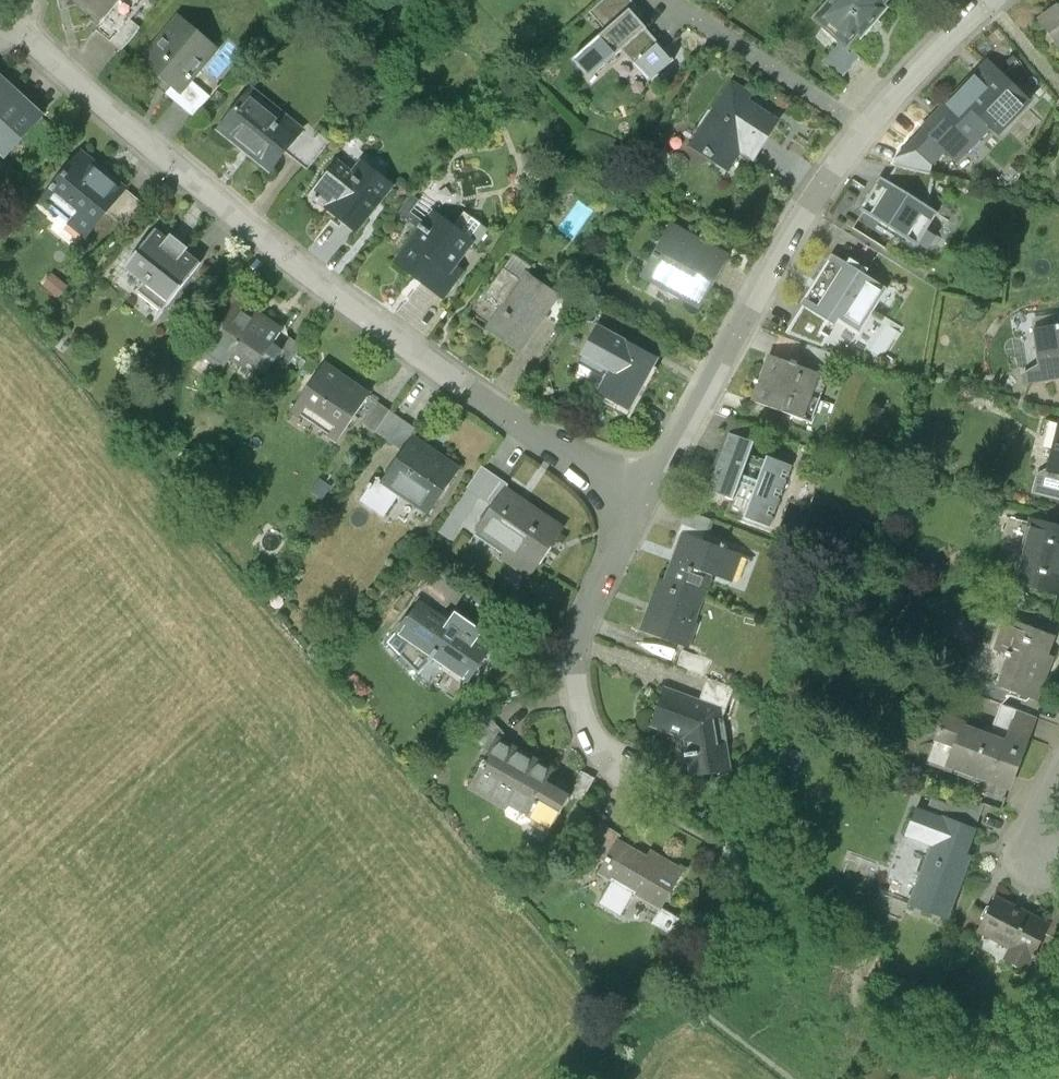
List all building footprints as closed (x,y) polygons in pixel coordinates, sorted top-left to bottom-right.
[(99,21),(117,0),(73,0),(99,21)] [(607,32),(631,11),(632,12),(638,8),(631,0),(607,0),(591,14),(607,32)] [(815,21),(846,49),(857,36),(861,40),(886,11),(883,8),(890,0),(833,0),(815,21)] [(1040,21),(1058,47),(1058,8),(1040,21)] [(607,32),(573,62),(591,81),(623,53),(651,84),(675,62),(632,12),(631,11),(607,32)] [(139,27),(128,18),(110,39),(121,48),(139,27)] [(215,50),(177,18),(140,62),(169,87),(178,94),(190,81),(215,50)] [(986,64),(923,129),(925,131),(944,149),(952,157),(962,147),(958,143),(982,118),(998,133),(1027,103),(986,64)] [(1,160),(40,117),(0,80),(0,159),(1,160)] [(169,87),(163,94),(192,118),(209,97),(190,81),(178,94),(169,87)] [(729,87),(690,148),(728,173),(740,155),(753,164),(779,123),(748,103),(750,100),(729,87)] [(251,89),(217,131),(270,173),(286,153),(304,131),(251,89)] [(308,126),(304,131),(286,153),(307,170),(329,143),(308,126)] [(925,131),(907,150),(925,168),(944,149),(925,131)] [(80,154),(40,203),(86,241),(107,216),(126,192),(80,154)] [(337,164),(311,198),(355,232),(391,186),(363,164),(353,176),(337,164)] [(887,182),(928,208),(935,175),(897,167),(887,182)] [(887,182),(880,178),(860,211),(880,223),(877,229),(893,240),(897,234),(917,247),(938,214),(928,208),(887,182)] [(854,183),(845,199),(856,206),(866,190),(854,183)] [(142,205),(126,192),(107,216),(123,229),(142,205)] [(399,214),(420,230),(433,212),(412,196),(399,214)] [(420,230),(395,262),(435,292),(455,266),(473,243),(454,228),(433,212),(420,230)] [(465,213),(454,228),(473,243),(477,246),(488,231),(465,213)] [(730,258),(671,227),(642,280),(701,312),(730,258)] [(157,230),(118,280),(161,313),(200,264),(157,230)] [(533,267),(515,254),(487,294),(505,306),(527,274),(533,267)] [(888,290),(832,255),(801,305),(802,306),(828,322),(836,327),(839,321),(860,334),(888,290)] [(464,272),(455,266),(435,292),(443,299),(464,272)] [(505,318),(493,335),(519,353),(544,318),(559,297),(527,274),(505,306),(499,314),(505,318)] [(214,309),(227,318),(237,303),(241,298),(228,289),(214,309)] [(574,308),(559,297),(544,318),(559,329),(574,308)] [(281,333),(237,303),(227,318),(201,357),(221,370),(226,363),(250,379),(281,333)] [(828,322),(802,306),(785,334),(823,347),(829,337),(821,333),(828,322)] [(1033,330),(1038,364),(1021,375),(1023,386),(1058,381),(1058,326),(1033,330)] [(655,360),(596,327),(577,362),(606,378),(597,393),(628,409),(655,360)] [(300,349),(289,340),(273,361),(284,370),(300,349)] [(803,344),(795,367),(827,378),(835,355),(803,344)] [(795,367),(771,359),(755,404),(811,424),(827,378),(795,367)] [(367,398),(322,367),(291,412),(336,443),(349,424),(367,398)] [(387,412),(367,398),(349,424),(369,438),(373,432),(387,412)] [(417,433),(387,412),(373,432),(403,453),(413,438),(417,433)] [(1048,470),(1048,471),(1058,474),(1058,427),(1048,470)] [(729,435),(725,447),(749,456),(754,443),(729,435)] [(460,470),(413,438),(403,453),(381,485),(398,497),(427,517),(460,470)] [(749,456),(725,447),(709,492),(731,500),(727,512),(770,528),(792,467),(767,458),(766,462),(749,456)] [(479,468),(445,518),(459,527),(478,499),(491,508),(504,490),(506,487),(479,468)] [(1048,471),(1048,470),(1047,470),(1037,477),(1032,493),(1058,500),(1058,474),(1048,471)] [(383,518),(398,497),(381,485),(375,481),(360,502),(383,518)] [(560,528),(504,490),(491,508),(469,540),(526,579),(560,528)] [(686,511),(680,525),(704,535),(710,520),(686,511)] [(1029,521),(1012,584),(1058,597),(1058,529),(1029,521)] [(677,554),(666,583),(695,594),(700,595),(708,575),(729,583),(739,556),(682,535),(675,553),(677,554)] [(433,569),(419,588),(446,608),(460,588),(433,569)] [(660,581),(641,633),(686,649),(695,625),(685,622),(695,594),(666,583),(660,581)] [(418,602),(395,634),(425,656),(425,657),(465,685),(491,649),(451,621),(448,623),(418,602)] [(1054,637),(1006,619),(995,650),(1004,654),(1003,657),(1008,659),(998,687),(1007,690),(1036,701),(1047,668),(1043,666),(1054,637)] [(709,664),(681,653),(675,668),(704,678),(709,664)] [(998,687),(964,675),(959,689),(1000,705),(1002,705),(1007,690),(998,687)] [(707,679),(697,704),(724,714),(733,689),(707,679)] [(697,704),(663,691),(650,725),(685,739),(691,773),(727,767),(720,720),(722,720),(724,714),(697,704)] [(984,727),(981,735),(998,742),(1003,729),(1008,731),(1015,710),(1002,705),(1000,705),(991,730),(984,727)] [(947,772),(950,766),(1009,788),(1035,718),(1015,710),(1008,731),(1003,744),(998,742),(981,735),(963,729),(965,724),(944,716),(926,764),(947,772)] [(489,752),(496,740),(503,735),(485,715),(468,739),(489,752)] [(489,752),(467,788),(523,821),(552,773),(496,740),(489,752)] [(973,830),(982,805),(950,793),(945,805),(931,800),(926,814),(941,820),(942,818),(973,830)] [(926,814),(914,810),(904,835),(931,845),(908,905),(945,919),(969,858),(964,856),(974,830),(973,830),(942,818),(941,820),(926,814)] [(603,862),(616,840),(620,835),(600,823),(583,850),(603,862)] [(598,872),(613,881),(599,905),(619,917),(634,893),(660,909),(683,871),(649,852),(646,858),(616,840),(603,862),(598,872)] [(979,932),(980,933),(1011,948),(1005,960),(1025,970),(1045,930),(1048,925),(1047,924),(995,898),(988,914),(979,932)] [(666,906),(657,921),(684,936),(692,922),(666,906)] [(1047,924),(1048,925),(1045,930),(1058,937),(1058,908),(1056,906),(1047,924)] [(977,939),(980,933),(979,932),(988,914),(974,907),(962,932),(977,939)]
